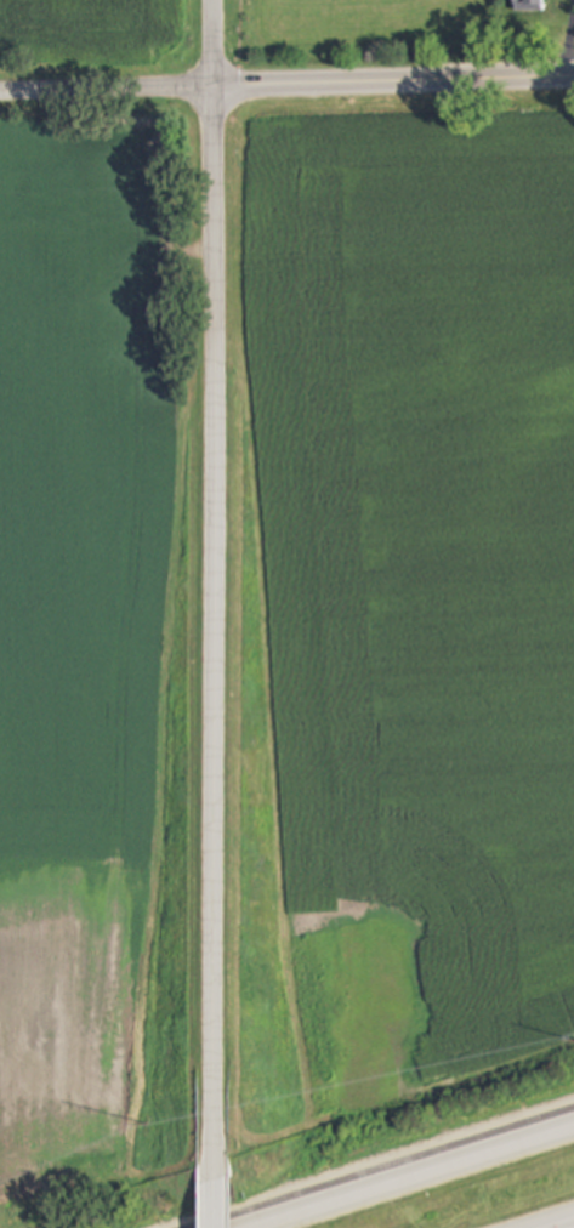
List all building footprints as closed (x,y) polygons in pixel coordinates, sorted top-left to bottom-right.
[(513,11),(544,11),(544,0),(513,0),(513,11)]
